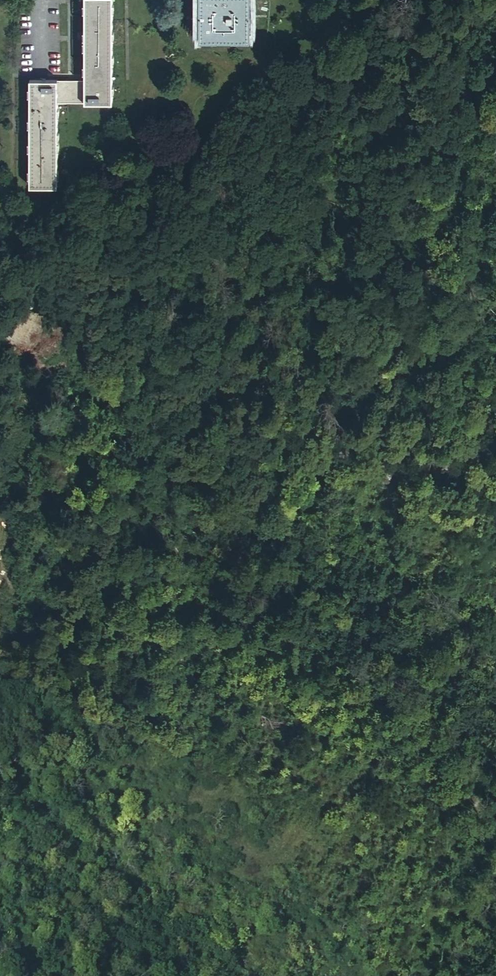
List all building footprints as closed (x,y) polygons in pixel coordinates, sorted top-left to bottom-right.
[(30,187),(56,187),(58,102),(111,102),(113,0),(86,0),(85,79),(32,79),(30,187)] [(200,39),(250,40),(251,0),(200,0),(200,39)]
